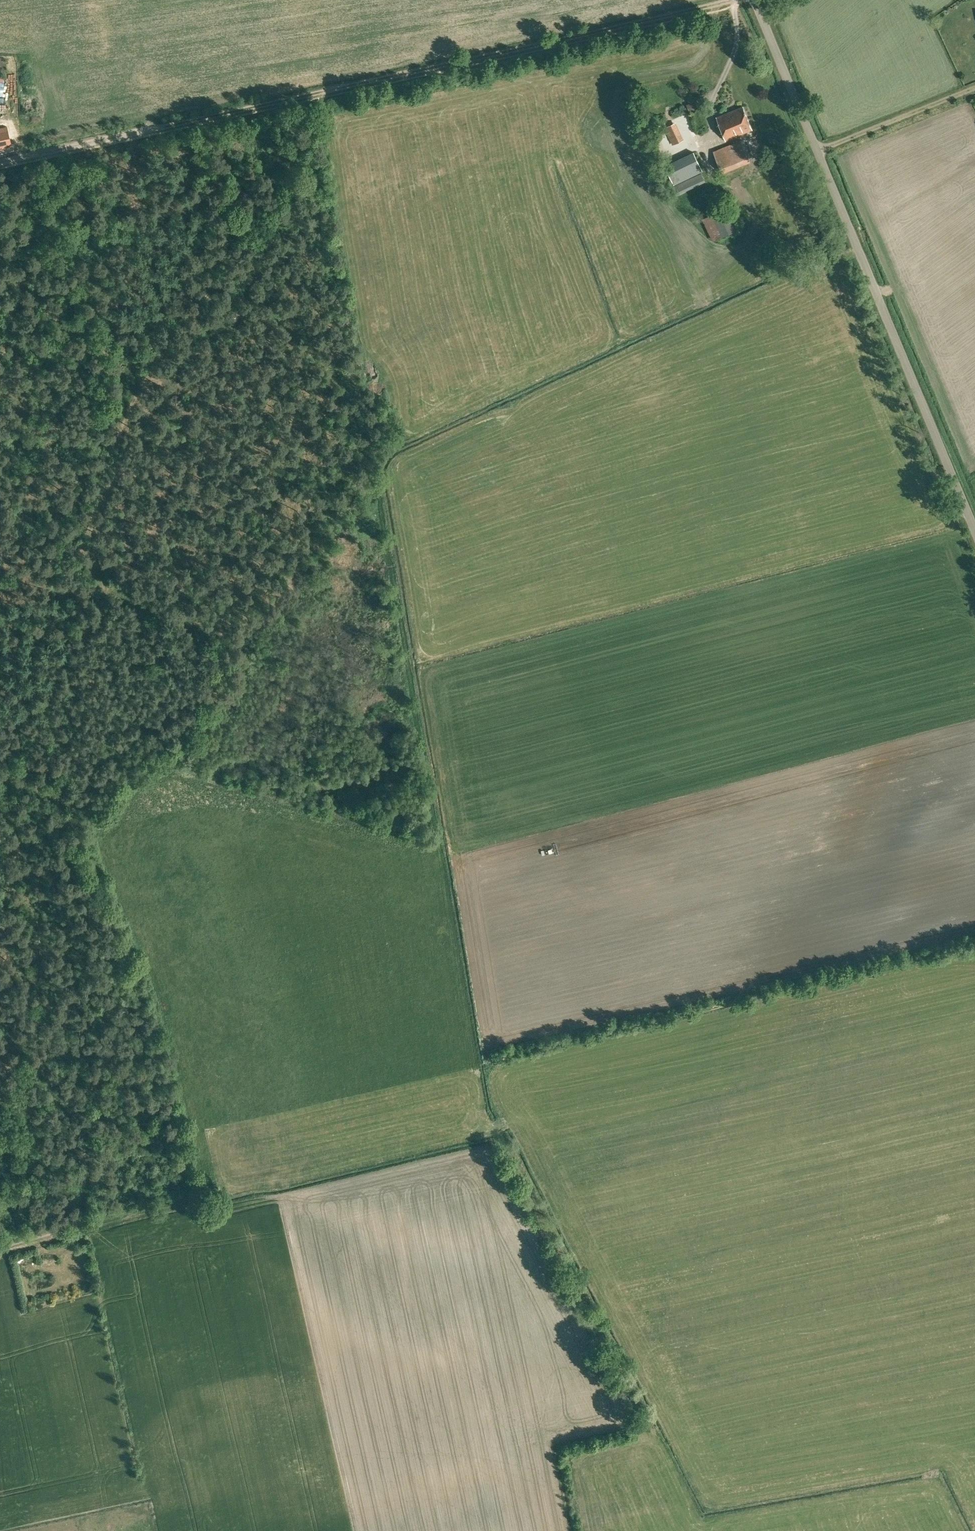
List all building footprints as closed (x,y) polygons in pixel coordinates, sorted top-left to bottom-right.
[(743,106),(716,117),(720,126),(726,140),(752,129),(746,115),(743,106)] [(11,143),(7,122),(0,124),(0,145),(11,143)] [(672,133),(660,137),(666,151),(683,145),(680,136),(674,137),(672,133)] [(750,162),(742,141),(714,152),(722,173),(750,162)] [(703,170),(694,152),(671,163),(679,181),(703,170)] [(701,173),(676,185),(680,194),(705,182),(701,173)] [(723,236),(722,236),(737,229),(726,208),(712,214),(703,219),(713,240),(723,236)]
